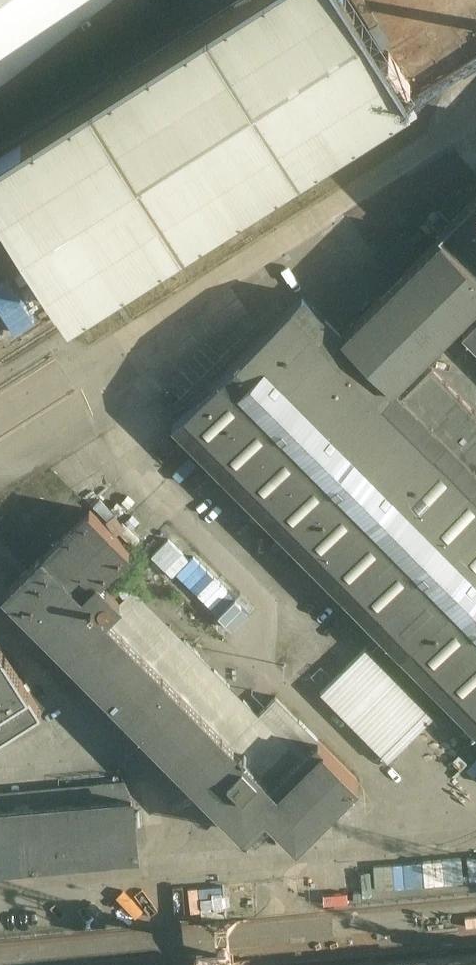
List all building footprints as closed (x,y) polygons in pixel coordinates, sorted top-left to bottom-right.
[(0,155),(0,193),(76,313),(430,88),(370,0),(249,0),(0,155)] [(114,0),(0,0),(0,88),(114,0)] [(175,433),(475,738),(475,209),(349,339),(308,302),(175,433)] [(91,505),(4,586),(249,834),(271,812),(304,843),(368,774),(327,737),(289,776),(90,578),(105,563),(113,570),(139,548),(91,505)] [(224,622),(241,605),(196,561),(180,578),(224,622)] [(42,711),(0,645),(0,735),(42,711)] [(433,724),(363,658),(318,702),(388,768),(433,724)] [(143,849),(140,792),(0,803),(0,863),(143,849)]
